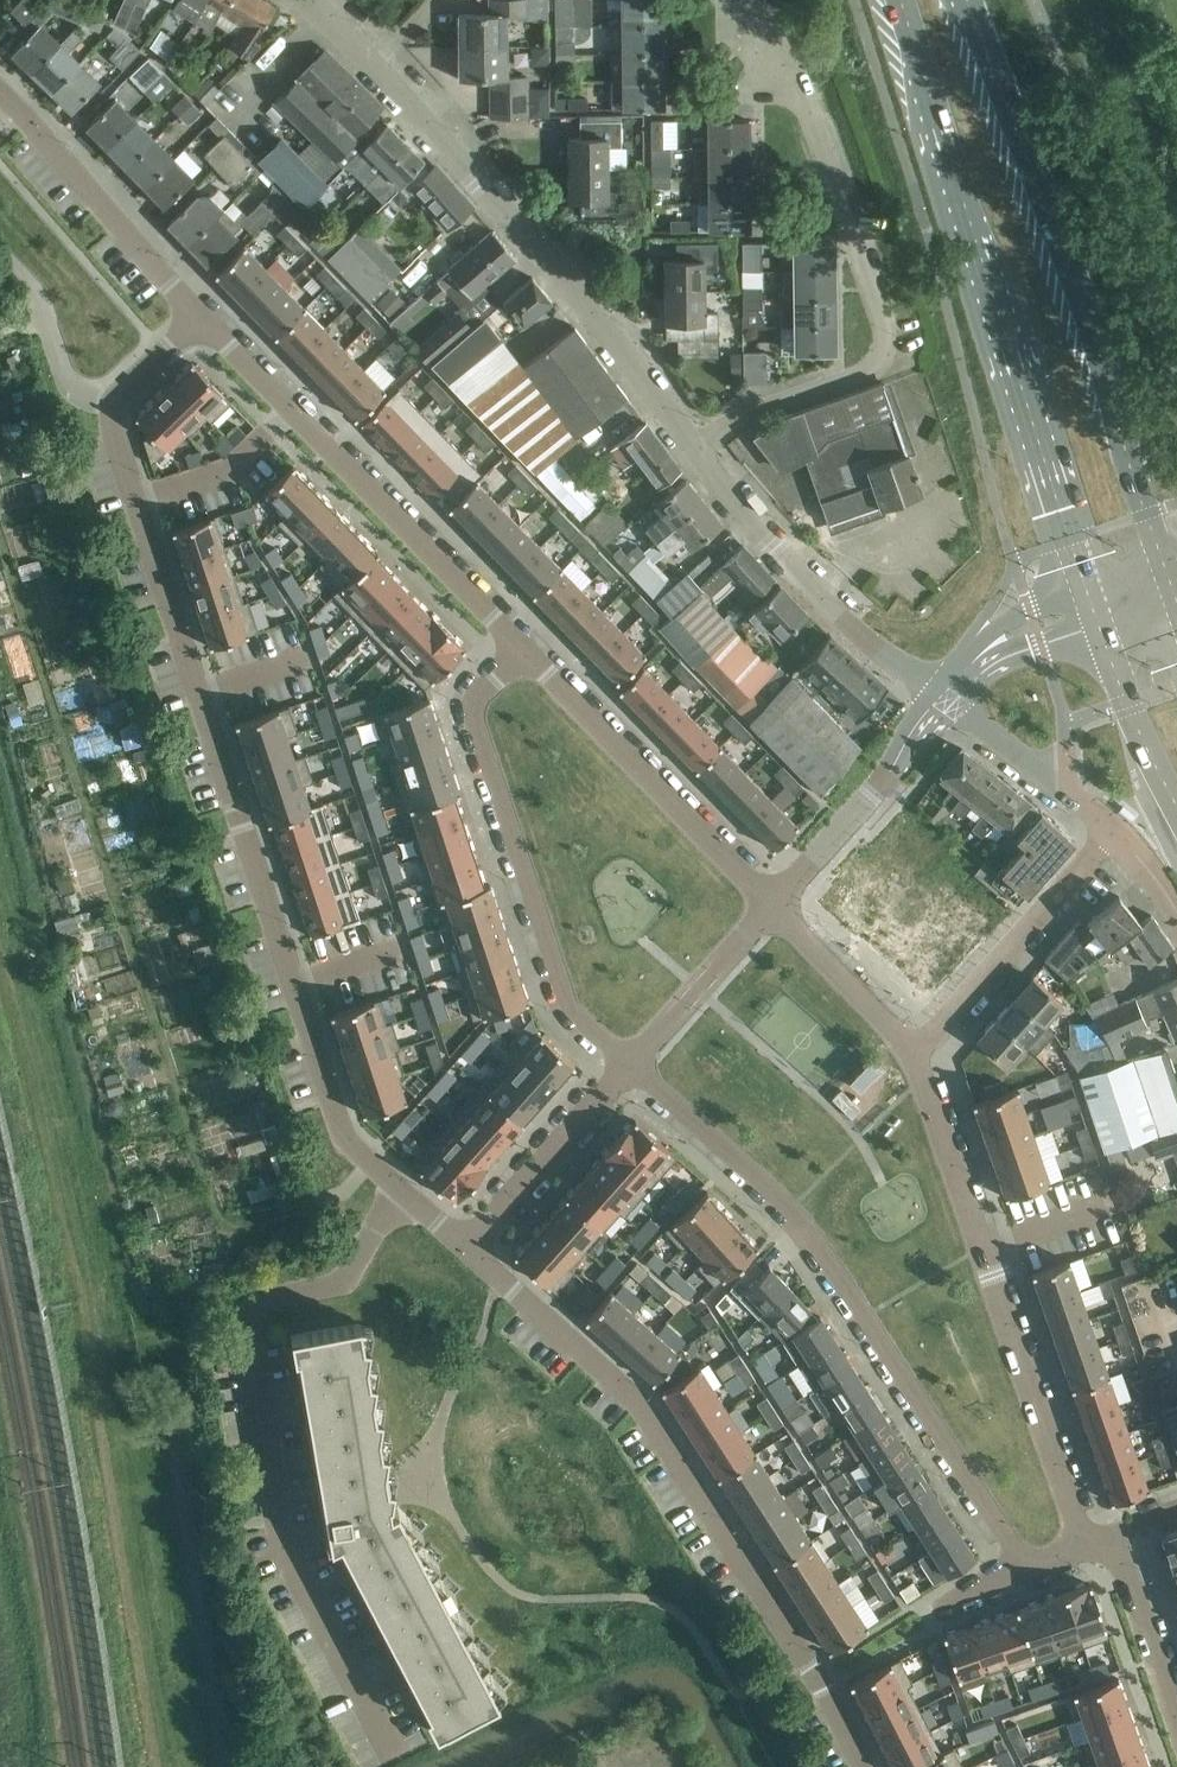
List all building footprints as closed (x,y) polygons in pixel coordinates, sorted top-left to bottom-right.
[(40,9),(31,0),(19,0),(10,9),(25,25),(40,9)] [(136,1),(137,0),(124,0),(115,21),(126,26),(130,16),(136,1)] [(205,3),(203,2),(204,0),(177,0),(173,7),(195,21),(205,3)] [(203,2),(205,3),(195,21),(207,29),(213,19),(215,21),(220,12),(228,0),(204,0),(203,2)] [(239,23),(254,0),(228,0),(220,12),(215,21),(224,26),(219,35),(228,41),(227,44),(228,45),(231,42),(230,41),(241,24),(239,23)] [(228,45),(246,56),(260,44),(253,38),(256,34),(257,35),(274,9),(275,7),(264,0),(254,0),(239,23),(241,24),(230,41),(231,42),(230,43),(228,45)] [(504,46),(504,15),(526,15),(526,0),(490,0),(491,13),(458,14),(458,16),(460,16),(460,46),(504,46)] [(571,0),(554,0),(555,26),(572,26),(571,0)] [(572,26),(577,26),(589,25),(589,0),(571,0),(572,26)] [(663,25),(662,8),(660,8),(661,0),(623,0),(623,25),(663,25)] [(81,21),(89,13),(69,5),(66,15),(81,21)] [(104,20),(89,13),(81,21),(100,29),(104,20)] [(126,26),(124,28),(134,34),(134,33),(140,20),(130,16),(126,26)] [(32,71),(59,44),(39,25),(11,53),(23,65),(24,63),(32,71)] [(572,26),(555,26),(555,54),(572,53),(572,43),(578,43),(583,41),(588,37),(589,34),(589,25),(577,26),(572,26)] [(663,41),(663,25),(623,25),(623,53),(661,52),(661,41),(663,41)] [(164,60),(167,63),(172,54),(180,43),(161,30),(150,45),(166,57),(164,60)] [(72,31),(59,44),(32,71),(41,79),(39,81),(51,92),(79,63),(68,53),(81,39),(72,31)] [(107,34),(119,46),(110,55),(122,67),(140,49),(127,37),(110,31),(107,34)] [(505,76),(504,46),(460,46),(461,77),(458,77),(458,79),(491,78),(491,117),(527,117),(527,76),(505,76)] [(325,50),(300,76),(275,101),(313,139),(295,157),(324,186),(364,145),(352,134),(381,105),(325,50)] [(661,64),(661,52),(623,53),(624,80),(663,80),(663,64),(661,64)] [(555,54),(555,64),(572,64),(572,53),(555,54)] [(183,62),(172,54),(167,63),(178,70),(183,62)] [(148,58),(130,75),(144,90),(162,72),(148,58)] [(99,83),(79,63),(51,92),(62,103),(64,102),(73,110),(99,83)] [(203,79),(191,91),(203,103),(215,90),(203,79)] [(663,80),(624,80),(612,80),(612,109),(662,108),(662,96),(663,96),(663,80)] [(191,102),(184,94),(171,107),(179,115),(191,102)] [(115,99),(87,126),(107,146),(134,119),(115,99)] [(568,100),(555,100),(555,110),(568,110),(588,110),(587,99),(568,100)] [(199,110),(191,102),(179,115),(186,122),(199,110)] [(134,119),(107,146),(126,166),(154,139),(134,119)] [(709,131),(709,147),(749,147),(748,131),(747,131),(747,120),(747,119),(696,119),(696,131),(709,131)] [(569,153),(569,169),(607,169),(607,147),(621,147),(621,120),(580,121),(580,138),(568,138),(568,153),(569,153)] [(663,148),(662,120),(651,120),(651,148),(663,148)] [(366,185),(407,143),(386,123),(346,165),(366,185)] [(221,138),(203,155),(215,167),(223,159),(236,147),(241,142),(241,141),(230,129),(229,130),(221,138)] [(154,139),(126,166),(145,186),(173,159),(154,139)] [(276,179),(291,195),(304,207),(324,186),(295,157),(277,140),(258,159),(257,161),(265,169),(276,179)] [(223,159),(215,167),(235,188),(253,171),(257,176),(258,175),(260,173),(265,169),(257,161),(258,159),(241,141),(241,142),(236,147),(223,159)] [(420,164),(423,160),(407,143),(366,185),(383,201),(404,180),(420,164)] [(709,147),(695,147),(695,175),(699,175),(747,174),(747,163),(749,163),(749,147),(709,147)] [(651,148),(651,175),(670,175),(670,148),(663,148),(651,148)] [(173,159),(145,186),(165,206),(192,179),(191,178),(173,159)] [(428,173),(420,164),(404,180),(446,228),(471,206),(436,166),(428,173)] [(608,190),(607,169),(569,169),(570,185),(569,185),(569,200),(580,200),(581,217),(622,217),(621,190),(608,190)] [(699,175),(699,203),(749,202),(749,186),(747,186),(747,174),(699,175)] [(651,175),(651,186),(670,186),(670,175),(651,175)] [(215,217),(188,243),(208,263),(235,236),(233,234),(243,225),(251,233),(252,233),(278,207),(283,203),(291,195),(276,179),(271,184),(270,187),(268,196),(246,217),(242,213),(234,220),(223,209),(215,217)] [(195,196),(168,223),(188,243),(215,217),(223,209),(210,195),(197,198),(195,196)] [(291,221),(304,207),(291,195),(283,203),(278,207),(291,221)] [(699,203),(698,203),(698,231),(710,231),(748,230),(748,218),(749,218),(749,202),(699,203)] [(670,232),(689,231),(689,221),(670,221),(670,232)] [(296,236),(285,225),(276,233),(287,244),(296,236)] [(436,279),(423,291),(423,292),(430,299),(434,304),(447,292),(445,289),(457,279),(472,297),(486,285),(517,258),(493,230),(448,269),(449,270),(437,280),(436,279)] [(296,236),(287,244),(298,256),(307,247),(296,236)] [(352,237),(330,258),(370,299),(392,277),(352,237)] [(761,242),(742,243),(742,253),(742,271),(762,270),(761,253),(761,242)] [(795,270),(835,270),(835,254),(833,254),(833,242),(795,242),(795,270)] [(666,276),(666,291),(704,291),(704,270),(717,270),(717,243),(676,243),(676,260),(665,261),(665,276),(666,276)] [(216,276),(235,295),(265,266),(244,245),(215,274),(216,276)] [(265,266),(235,295),(255,315),(285,286),(295,277),(276,257),(266,267),(265,266)] [(335,277),(325,266),(316,274),(327,285),(335,277)] [(742,271),(743,289),(743,299),(762,299),(762,270),(742,271)] [(782,270),(783,298),(833,297),(833,286),(835,286),(835,270),(795,270),(782,270)] [(532,276),(499,304),(508,315),(512,312),(523,324),(552,300),(532,276)] [(335,277),(327,285),(338,296),(346,288),(335,277)] [(255,315),(275,336),(305,307),(285,286),(255,315)] [(666,307),(665,307),(665,322),(677,322),(677,339),(677,357),(719,357),(718,339),(718,312),(705,312),(704,291),(666,291),(666,307)] [(783,298),(781,298),(781,326),(795,325),(835,325),(835,309),(833,309),(833,297),(783,298)] [(743,299),(743,309),(762,309),(762,299),(743,299)] [(305,307),(275,336),(295,356),(325,327),(305,307)] [(375,318),(364,307),(356,315),(367,326),(375,318)] [(457,312),(415,348),(429,363),(430,363),(472,328),(458,311),(457,312)] [(532,469),(534,468),(551,455),(628,397),(575,327),(522,366),(489,333),(499,324),(489,313),(472,328),(430,363),(429,363),(532,469)] [(377,337),(386,329),(375,318),(367,326),(377,337)] [(836,341),(835,325),(795,325),(796,354),(834,353),(834,341),(836,341)] [(325,327),(295,356),(315,377),(344,348),(325,327)] [(387,347),(398,358),(406,350),(395,338),(387,347)] [(344,348),(315,377),(334,397),(364,368),(344,348)] [(744,383),(766,383),(766,352),(743,352),(744,383)] [(208,417),(207,417),(211,421),(231,402),(192,362),(173,380),(208,417)] [(355,418),(385,389),(364,368),(334,397),(355,418)] [(432,377),(424,385),(434,396),(443,388),(432,377)] [(188,435),(207,417),(208,417),(173,380),(154,398),(185,430),(184,431),(188,435)] [(420,410),(399,388),(361,424),(383,447),(420,410)] [(434,396),(445,407),(454,399),(443,388),(434,396)] [(708,391),(699,396),(707,409),(721,401),(716,392),(708,391)] [(802,463),(820,531),(886,513),(853,394),(740,425),(747,452),(756,450),(763,474),(802,463)] [(143,439),(151,463),(152,463),(184,431),(185,430),(154,398),(135,417),(150,432),(143,439)] [(404,468),(441,431),(420,410),(383,447),(404,468)] [(474,420),(465,428),(476,439),(485,431),(474,420)] [(657,486),(681,468),(646,422),(610,449),(626,470),(638,461),(657,486)] [(237,425),(226,436),(234,444),(246,433),(237,425)] [(404,468),(424,490),(462,453),(441,431),(404,468)] [(485,431),(476,439),(487,451),(495,442),(485,431)] [(226,436),(215,446),(223,455),(234,444),(226,436)] [(200,450),(185,455),(189,466),(204,462),(200,450)] [(450,509),(449,508),(477,481),(478,482),(484,476),(462,453),(424,490),(447,512),(450,509)] [(596,502),(551,455),(534,468),(580,517),(596,502)] [(516,464),(507,472),(518,484),(527,475),(516,464)] [(261,496),(282,518),(283,518),(315,487),(293,465),(261,496)] [(527,475),(518,484),(529,495),(537,487),(527,475)] [(646,527),(657,540),(703,502),(685,480),(656,504),(664,513),(646,527)] [(478,482),(477,481),(449,508),(450,509),(470,530),(498,503),(478,482)] [(315,487),(283,518),(282,518),(278,522),(300,545),(304,541),(303,540),(335,509),(315,487)] [(703,502),(657,540),(667,552),(684,539),(692,548),(721,525),(703,502)] [(519,524),(498,503),(470,530),(491,551),(519,524)] [(603,504),(584,521),(605,543),(627,523),(612,507),(603,504)] [(242,509),(247,523),(258,520),(253,505),(242,509)] [(557,507),(549,516),(559,527),(568,519),(557,507)] [(247,523),(242,509),(231,512),(236,527),(247,523)] [(324,561),(356,530),(335,509),(303,540),(304,541),(323,560),(324,561)] [(182,560),(224,546),(215,516),(172,530),(182,560)] [(559,527),(570,538),(579,530),(568,519),(559,527)] [(512,573),(540,545),(519,524),(491,551),(512,573)] [(324,561),(323,560),(319,564),(340,586),(349,578),(351,580),(375,557),(378,553),(356,530),(324,561)] [(579,530),(570,538),(580,548),(589,540),(579,530)] [(589,540),(580,548),(590,559),(599,550),(589,540)] [(774,578),(744,544),(701,584),(711,595),(731,576),(752,598),(774,578)] [(540,545),(512,573),(533,594),(561,567),(540,545)] [(191,588),(234,574),(224,546),(182,560),(191,588)] [(275,546),(265,553),(273,566),(283,560),(275,546)] [(622,562),(625,565),(643,551),(638,546),(622,562)] [(254,549),(244,555),(252,568),(262,562),(254,549)] [(609,562),(599,550),(590,559),(601,570),(609,562)] [(625,565),(625,566),(656,598),(658,602),(676,585),(675,584),(654,562),(643,551),(625,565)] [(352,613),(392,575),(375,557),(351,580),(349,578),(340,586),(333,593),(352,613)] [(609,562),(601,570),(611,581),(620,573),(609,562)] [(533,594),(554,616),(582,588),(561,567),(533,594)] [(289,592),(299,586),(291,573),(281,579),(289,592)] [(243,603),(243,602),(234,574),(191,588),(201,617),(243,603)] [(268,595),(278,588),(270,575),(260,581),(268,595)] [(352,613),(370,632),(410,593),(392,575),(352,613)] [(780,584),(738,623),(752,638),(767,623),(781,638),(807,614),(780,584)] [(307,599),(299,586),(289,592),(297,605),(307,599)] [(278,588),(268,595),(276,608),(286,601),(278,588)] [(582,588),(554,616),(574,637),(603,610),(582,588)] [(699,592),(660,626),(693,663),(732,629),(699,592)] [(388,650),(428,611),(410,593),(370,632),(388,650)] [(651,605),(640,594),(631,602),(642,613),(651,605)] [(243,602),(243,603),(201,617),(210,646),(258,631),(248,600),(243,602)] [(661,616),(651,605),(642,613),(653,624),(661,616)] [(603,610),(574,637),(595,659),(624,631),(603,610)] [(388,650),(406,668),(445,630),(438,622),(439,620),(431,613),(430,614),(428,611),(388,650)] [(320,625),(309,628),(313,642),(325,639),(320,625)] [(716,645),(695,665),(749,721),(749,722),(790,677),(778,666),(777,668),(737,625),(716,645)] [(406,668),(424,688),(465,649),(461,645),(462,644),(455,636),(453,638),(445,630),(406,668)] [(595,659),(617,681),(645,653),(624,631),(595,659)] [(829,635),(800,667),(829,694),(858,662),(829,635)] [(330,654),(326,639),(314,643),(318,658),(330,654)] [(680,660),(672,669),(683,680),(691,671),(680,660)] [(858,662),(829,694),(858,720),(887,689),(858,662)] [(618,689),(644,716),(669,692),(643,666),(618,689)] [(683,680),(693,691),(702,683),(691,671),(683,680)] [(790,677),(749,722),(821,795),(861,747),(790,677)] [(338,679),(327,682),(331,697),(343,693),(338,679)] [(644,716),(670,742),(694,718),(669,692),(644,716)] [(110,702),(112,710),(128,704),(126,697),(110,702)] [(349,702),(353,715),(368,710),(364,697),(349,702)] [(382,741),(387,739),(387,738),(437,722),(429,698),(373,716),(382,741)] [(338,720),(353,715),(349,702),(334,707),(338,720)] [(315,709),(320,724),(331,720),(327,705),(315,709)] [(286,735),(287,736),(297,732),(289,706),(236,723),(244,748),(286,735)] [(742,724),(731,713),(723,721),(734,732),(742,724)] [(719,745),(694,718),(670,742),(695,769),(719,745)] [(320,724),(325,738),(336,735),(331,720),(320,724)] [(394,760),(394,761),(444,745),(437,722),(387,738),(387,739),(394,760)] [(753,735),(742,724),(734,732),(744,743),(753,735)] [(349,750),(360,747),(355,732),(344,736),(349,750)] [(252,773),(294,759),(294,758),(287,736),(286,735),(244,748),(252,773)] [(394,760),(388,762),(396,786),(452,768),(444,745),(394,761),(394,760)] [(745,771),(719,745),(695,769),(721,795),(745,771)] [(960,747),(940,773),(954,784),(942,799),(952,808),(985,766),(961,747),(960,747)] [(132,753),(135,762),(147,759),(144,749),(132,753)] [(294,759),(252,773),(260,797),(302,783),(303,785),(313,781),(305,754),(294,758),(294,759)] [(343,754),(331,758),(336,772),(347,769),(343,754)] [(356,774),(367,770),(362,755),(351,759),(356,774)] [(784,784),(793,776),(782,765),(774,773),(784,784)] [(987,810),(1007,784),(985,766),(952,808),(963,816),(975,801),(986,809),(987,810)] [(411,809),(410,807),(454,793),(455,794),(460,793),(452,768),(396,786),(404,811),(411,809)] [(341,787),(352,783),(347,769),(336,772),(341,787)] [(367,770),(356,774),(361,788),(372,785),(367,770)] [(721,795),(746,821),(770,797),(745,771),(721,795)] [(804,787),(793,776),(784,784),(795,795),(804,787)] [(310,808),(310,807),(303,785),(302,783),(260,797),(268,823),(273,822),(272,820),(310,808)] [(1031,802),(1007,784),(987,810),(986,809),(971,828),(981,836),(993,820),(1007,831),(1008,831),(1031,802)] [(455,794),(454,793),(410,807),(411,809),(418,830),(418,831),(462,817),(455,794)] [(159,796),(146,799),(151,816),(164,812),(159,796)] [(770,797),(746,821),(773,848),(797,825),(770,797)] [(366,806),(371,820),(382,817),(378,802),(366,806)] [(985,861),(975,872),(998,892),(1001,889),(1017,903),(1026,893),(1074,840),(1031,802),(1008,831),(1023,844),(1012,856),(1008,860),(997,872),(985,861)] [(322,803),(310,807),(310,808),(272,820),(273,822),(282,850),(332,833),(322,803)] [(349,812),(354,826),(365,823),(360,808),(349,812)] [(387,831),(382,817),(371,820),(376,835),(387,831)] [(412,832),(420,856),(470,840),(462,817),(418,831),(418,830),(412,832)] [(370,837),(365,823),(354,826),(359,841),(370,837)] [(893,825),(825,901),(879,949),(875,952),(929,1000),(997,923),(996,923),(1012,905),(977,878),(919,943),(913,938),(915,936),(887,911),(885,913),(880,908),(927,855),(893,825)] [(332,833),(282,850),(291,878),(341,862),(332,833)] [(477,863),(470,840),(420,856),(428,879),(477,863)] [(386,867),(398,863),(393,849),(382,852),(386,867)] [(291,878),(301,907),(351,890),(341,862),(291,878)] [(398,863),(386,867),(391,882),(402,878),(398,863)] [(484,885),(477,863),(428,879),(436,903),(440,902),(440,901),(485,886),(484,885)] [(372,883),(383,880),(378,865),(367,869),(372,883)] [(383,880),(372,883),(377,898),(388,894),(383,880)] [(485,886),(440,901),(440,902),(448,926),(453,924),(453,923),(497,908),(489,884),(484,885),(485,886)] [(310,936),(360,920),(351,890),(301,907),(310,936)] [(397,899),(402,913),(413,910),(408,895),(397,899)] [(1079,919),(1044,958),(1067,979),(1097,956),(1140,922),(1118,895),(1083,923),(1079,919)] [(453,924),(460,945),(461,946),(505,931),(497,908),(453,923),(453,924)] [(418,924),(413,910),(402,913),(406,928),(418,924)] [(1140,922),(1097,956),(1102,962),(1116,952),(1124,963),(1139,952),(1148,964),(1173,945),(1151,914),(1140,922)] [(177,934),(181,945),(189,942),(185,931),(177,934)] [(462,969),(463,970),(512,954),(505,931),(461,946),(460,945),(455,946),(462,969)] [(417,960),(428,956),(423,942),(412,945),(417,960)] [(462,969),(457,971),(465,995),(520,977),(512,954),(463,970),(462,969)] [(428,956),(417,960),(422,975),(433,971),(428,956)] [(1022,990),(1015,998),(1043,1023),(1062,1003),(1032,976),(1021,988),(1022,990)] [(528,1001),(520,977),(465,995),(473,1019),(528,1001)] [(1096,1015),(1108,1042),(1147,1024),(1145,1019),(1162,1012),(1175,1041),(1176,1040),(1176,978),(1096,1015)] [(427,991),(432,1006),(443,1002),(438,988),(427,991)] [(427,1011),(422,996),(410,1000),(415,1015),(427,1011)] [(1006,1006),(995,1017),(1024,1044),(1035,1054),(1054,1033),(1043,1023),(1015,998),(1007,1007),(1006,1006)] [(339,1040),(387,1024),(386,1023),(378,999),(331,1014),(339,1040)] [(443,1002),(432,1006),(437,1021),(448,1017),(443,1002)] [(101,1009),(89,1012),(93,1026),(105,1023),(101,1009)] [(427,1011),(415,1015),(420,1030),(431,1026),(427,1011)] [(512,1026),(508,1015),(494,1020),(497,1031),(512,1026)] [(1085,1021),(1086,1046),(1086,1050),(1109,1043),(1108,1042),(1096,1015),(1092,1017),(1085,1020),(1085,1021)] [(1006,1065),(1024,1044),(995,1017),(984,1029),(986,1031),(977,1040),(1006,1065)] [(392,1021),(386,1023),(387,1024),(339,1040),(347,1064),(395,1049),(395,1050),(401,1048),(392,1021)] [(1063,1039),(1063,1041),(1063,1047),(1086,1046),(1085,1021),(1069,1022),(1069,1039),(1063,1039)] [(481,1031),(471,1042),(480,1050),(490,1039),(481,1031)] [(520,1050),(519,1051),(557,1085),(574,1065),(537,1031),(520,1050)] [(425,1044),(429,1057),(440,1053),(436,1041),(425,1044)] [(469,1062),(480,1050),(471,1042),(460,1054),(469,1062)] [(1109,1043),(1086,1050),(1086,1062),(1075,1066),(1080,1075),(1117,1062),(1109,1043)] [(516,1046),(498,1066),(539,1104),(557,1085),(519,1051),(520,1050),(516,1046)] [(1086,1062),(1086,1050),(1086,1046),(1063,1047),(1062,1047),(1075,1066),(1086,1062)] [(1165,1046),(1117,1062),(1080,1075),(1078,1075),(1103,1151),(1149,1135),(1176,1126),(1176,1083),(1165,1046)] [(355,1089),(398,1075),(398,1076),(403,1074),(395,1050),(395,1049),(347,1064),(355,1089)] [(443,1063),(440,1053),(429,1057),(434,1073),(443,1063)] [(243,1066),(248,1086),(259,1083),(254,1063),(243,1066)] [(498,1066),(481,1086),(522,1123),(539,1104),(498,1066)] [(437,1081),(445,1088),(456,1077),(447,1069),(437,1081)] [(1067,1070),(1056,1074),(1061,1089),(1072,1085),(1067,1070)] [(363,1114),(406,1100),(398,1076),(398,1075),(355,1089),(363,1114)] [(445,1088),(437,1081),(426,1092),(435,1100),(445,1088)] [(998,1082),(983,1087),(987,1098),(1002,1093),(998,1082)] [(464,1105),(505,1142),(522,1123),(481,1086),(464,1105)] [(1025,1112),(1017,1088),(1002,1093),(987,1098),(973,1103),(981,1127),(1025,1112)] [(1076,1095),(1064,1098),(1069,1113),(1081,1109),(1076,1095)] [(464,1105),(446,1124),(488,1161),(505,1142),(464,1105)] [(402,1119),(411,1127),(422,1115),(413,1107),(402,1119)] [(981,1127),(989,1150),(1033,1135),(1025,1112),(981,1127)] [(411,1127),(402,1119),(392,1130),(401,1138),(411,1127)] [(624,1131),(616,1139),(618,1140),(659,1177),(677,1157),(635,1120),(632,1123),(631,1122),(624,1131)] [(486,1164),(488,1161),(446,1124),(429,1143),(471,1180),(472,1181),(487,1165),(486,1164)] [(1075,1130),(1080,1144),(1091,1140),(1086,1126),(1075,1130)] [(1149,1135),(1156,1156),(1173,1150),(1176,1161),(1176,1126),(1149,1135)] [(997,1173),(1041,1158),(1033,1135),(989,1150),(997,1173)] [(659,1177),(618,1140),(616,1139),(602,1155),(603,1156),(600,1159),(642,1196),(659,1177)] [(1080,1144),(1085,1159),(1096,1155),(1091,1140),(1080,1144)] [(429,1143),(412,1163),(453,1200),(456,1196),(457,1197),(472,1181),(471,1180),(429,1143)] [(1041,1158),(997,1173),(1005,1197),(1050,1182),(1041,1158)] [(624,1216),(642,1196),(600,1159),(583,1178),(620,1212),(624,1216)] [(566,1197),(603,1231),(604,1230),(620,1212),(583,1178),(566,1197)] [(677,1193),(685,1202),(696,1192),(688,1183),(677,1193)] [(707,1191),(664,1230),(682,1249),(686,1245),(685,1245),(724,1209),(707,1191)] [(685,1202),(677,1193),(665,1204),(673,1213),(685,1202)] [(608,1233),(604,1230),(603,1231),(566,1197),(549,1216),(586,1250),(590,1254),(608,1233)] [(701,1262),(702,1262),(740,1227),(724,1209),(685,1245),(686,1245),(701,1262)] [(157,1211),(148,1213),(150,1223),(159,1221),(157,1211)] [(549,1216),(532,1235),(569,1269),(570,1268),(586,1250),(549,1216)] [(651,1218),(640,1230),(649,1238),(659,1226),(651,1218)] [(701,1262),(697,1265),(714,1285),(757,1246),(740,1227),(702,1262),(701,1262)] [(639,1249),(649,1238),(640,1230),(630,1241),(639,1249)] [(570,1268),(569,1269),(532,1235),(514,1255),(556,1292),(574,1272),(570,1268)] [(646,1261),(658,1271),(666,1262),(654,1252),(646,1261)] [(1131,1255),(1120,1259),(1125,1274),(1136,1270),(1131,1255)] [(606,1268),(615,1276),(625,1264),(616,1256),(606,1268)] [(1079,1290),(1069,1260),(1032,1273),(1042,1302),(1079,1290)] [(730,1288),(758,1317),(789,1287),(769,1266),(764,1271),(754,1261),(730,1288)] [(211,1279),(228,1276),(225,1262),(209,1265),(211,1279)] [(615,1276),(606,1268),(596,1279),(604,1287),(615,1276)] [(676,1287),(684,1279),(672,1268),(664,1277),(676,1287)] [(641,1281),(652,1291),(660,1283),(648,1273),(641,1281)] [(696,1289),(684,1279),(676,1287),(688,1298),(696,1289)] [(1109,1279),(1098,1283),(1103,1298),(1114,1294),(1109,1279)] [(652,1291),(663,1301),(671,1293),(660,1283),(652,1291)] [(598,1295),(589,1287),(578,1298),(587,1306),(598,1295)] [(809,1308),(789,1287),(758,1317),(781,1340),(783,1339),(817,1317),(809,1309),(809,1308)] [(585,1320),(608,1341),(634,1311),(611,1290),(585,1320)] [(1089,1318),(1079,1290),(1042,1302),(1051,1331),(1089,1318)] [(715,1304),(721,1313),(734,1300),(726,1292),(715,1304)] [(708,1329),(718,1323),(710,1309),(700,1316),(708,1329)] [(608,1341),(632,1362),(658,1333),(657,1332),(634,1311),(608,1341)] [(783,1339),(799,1364),(835,1340),(820,1316),(817,1317),(783,1339)] [(1051,1331),(1061,1359),(1098,1346),(1089,1318),(1051,1331)] [(1123,1321),(1112,1325),(1117,1340),(1129,1336),(1123,1321)] [(439,1586),(443,1581),(430,1568),(422,1554),(427,1550),(413,1537),(406,1523),(411,1517),(389,1496),(359,1323),(290,1334),(327,1549),(337,1544),(436,1732),(499,1699),(489,1680),(493,1676),(480,1663),(472,1649),(476,1644),(463,1631),(456,1617),(460,1613),(447,1600),(439,1586)] [(746,1329),(737,1337),(744,1348),(754,1337),(746,1329)] [(678,1351),(658,1333),(632,1362),(653,1381),(659,1374),(678,1351)] [(1129,1336),(1117,1340),(1122,1355),(1134,1351),(1129,1336)] [(799,1364),(815,1387),(851,1364),(835,1340),(799,1364)] [(1061,1359),(1071,1387),(1108,1374),(1098,1346),(1061,1359)] [(659,1374),(666,1386),(661,1390),(662,1390),(663,1392),(676,1412),(714,1388),(700,1367),(699,1365),(694,1368),(681,1347),(678,1351),(659,1374)] [(758,1356),(751,1360),(758,1370),(771,1362),(764,1352),(758,1356)] [(728,1360),(737,1373),(747,1366),(738,1353),(728,1360)] [(728,1360),(714,1369),(723,1382),(737,1373),(728,1360)] [(758,1370),(767,1384),(780,1376),(771,1362),(758,1370)] [(827,1414),(839,1406),(866,1388),(851,1364),(815,1387),(811,1390),(827,1414)] [(755,1379),(747,1366),(737,1373),(739,1377),(745,1386),(755,1379)] [(1118,1402),(1108,1374),(1071,1387),(1081,1415),(1118,1402)] [(782,1408),(796,1400),(780,1376),(767,1384),(782,1408)] [(739,1377),(729,1383),(736,1393),(746,1387),(745,1386),(739,1377)] [(1132,1382),(1126,1384),(1131,1398),(1137,1396),(1148,1392),(1143,1378),(1132,1382)] [(676,1412),(690,1434),(727,1409),(714,1388),(676,1412)] [(854,1430),(882,1412),(866,1388),(839,1406),(854,1430)] [(1148,1392),(1137,1396),(1142,1411),(1153,1407),(1148,1392)] [(766,1397),(756,1403),(765,1416),(774,1410),(766,1397)] [(796,1400),(782,1408),(789,1418),(797,1413),(799,1406),(796,1400)] [(1081,1415),(1091,1444),(1128,1431),(1118,1402),(1081,1415)] [(1162,1409),(1176,1455),(1176,1404),(1162,1409)] [(797,1413),(789,1418),(797,1431),(810,1423),(816,1419),(808,1406),(797,1413)] [(704,1455),(741,1431),(727,1409),(690,1434),(704,1455)] [(773,1429),(783,1423),(774,1410),(765,1416),(773,1429)] [(854,1430),(870,1454),(897,1436),(882,1412),(854,1430)] [(798,1432),(804,1443),(818,1434),(811,1424),(798,1432)] [(704,1455),(718,1477),(755,1453),(741,1431),(704,1455)] [(1138,1459),(1128,1431),(1091,1444),(1100,1472),(1138,1459)] [(1163,1434),(1151,1438),(1156,1453),(1168,1449),(1163,1434)] [(873,1486),(885,1478),(912,1460),(897,1436),(870,1454),(857,1462),(873,1486)] [(794,1440),(784,1446),(792,1459),(802,1453),(794,1440)] [(826,1448),(813,1456),(820,1467),(833,1458),(837,1455),(831,1445),(826,1448)] [(1168,1449),(1156,1453),(1161,1468),(1173,1464),(1168,1449)] [(769,1474),(755,1453),(718,1477),(731,1498),(769,1474)] [(801,1472),(811,1466),(802,1453),(792,1459),(801,1472)] [(1148,1489),(1138,1459),(1100,1472),(1111,1502),(1148,1489)] [(900,1502),(928,1484),(912,1460),(885,1478),(873,1486),(888,1510),(900,1502)] [(829,1480),(835,1491),(849,1482),(842,1472),(829,1480)] [(731,1498),(745,1520),(783,1496),(769,1474),(731,1498)] [(822,1483),(812,1489),(820,1502),(830,1496),(822,1483)] [(900,1502),(916,1526),(943,1508),(928,1484),(900,1502)] [(797,1517),(783,1496),(745,1520),(759,1542),(797,1517)] [(830,1496),(820,1502),(828,1515),(838,1509),(830,1496)] [(844,1504),(851,1514),(864,1506),(857,1496),(844,1504)] [(916,1526),(931,1550),(959,1532),(943,1508),(916,1526)] [(773,1563),(811,1539),(797,1517),(759,1542),(773,1563)] [(859,1528),(866,1539),(879,1530),(873,1520),(859,1528)] [(849,1526),(840,1533),(848,1546),(858,1539),(849,1526)] [(1161,1536),(1171,1567),(1176,1565),(1176,1530),(1161,1536)] [(934,1582),(975,1556),(959,1532),(931,1550),(919,1557),(934,1582)] [(773,1563),(787,1584),(824,1560),(811,1539),(773,1563)] [(856,1559),(866,1552),(858,1539),(848,1546),(856,1559)] [(875,1552),(882,1563),(895,1554),(888,1544),(875,1552)] [(838,1582),(824,1560),(787,1584),(801,1606),(838,1582)] [(877,1569),(867,1576),(875,1588),(885,1582),(877,1569)] [(815,1628),(852,1603),(838,1582),(801,1606),(815,1628)] [(884,1601),(894,1595),(885,1582),(875,1588),(884,1601)] [(906,1601),(919,1592),(913,1582),(899,1590),(906,1601)] [(1085,1584),(1065,1591),(1084,1646),(1109,1637),(1090,1584),(1086,1585),(1085,1584)] [(1044,1600),(1041,1601),(1059,1654),(1084,1646),(1065,1591),(1044,1599),(1044,1600)] [(1041,1601),(1017,1609),(1035,1663),(1059,1654),(1041,1601)] [(867,1626),(852,1603),(815,1628),(828,1648),(829,1650),(867,1626)] [(1015,1610),(992,1618),(1009,1666),(1008,1666),(1010,1671),(1035,1663),(1017,1609),(1015,1610)] [(992,1618),(968,1626),(985,1674),(986,1674),(1008,1666),(1009,1666),(992,1618)] [(968,1626),(943,1635),(961,1688),(988,1679),(986,1674),(985,1674),(968,1626)] [(941,1651),(930,1655),(935,1670),(946,1666),(941,1651)] [(867,1675),(850,1683),(862,1708),(907,1685),(912,1683),(900,1658),(873,1672),(867,1675)] [(1105,1662),(1091,1667),(1095,1678),(1109,1673),(1105,1662)] [(946,1666),(935,1670),(940,1684),(951,1680),(946,1666)] [(1091,1667),(1076,1672),(1080,1683),(1095,1678),(1091,1667)] [(1118,1677),(1073,1693),(1081,1717),(1126,1702),(1118,1677)] [(1057,1678),(1042,1683),(1046,1695),(1061,1690),(1057,1678)] [(1042,1683),(1028,1688),(1032,1700),(1046,1695),(1042,1683)] [(907,1685),(862,1708),(874,1731),(919,1708),(907,1685)] [(1009,1695),(994,1700),(998,1711),(1012,1706),(1009,1695)] [(958,1700),(947,1704),(952,1719),(963,1715),(958,1700)] [(994,1700),(979,1705),(983,1716),(998,1711),(994,1700)] [(1126,1702),(1081,1717),(1089,1740),(1134,1725),(1126,1702)] [(919,1708),(874,1731),(886,1753),(930,1731),(919,1708)] [(994,1720),(980,1725),(984,1737),(998,1731),(994,1720)] [(1016,1723),(1006,1728),(1012,1742),(1023,1737),(1016,1723)] [(968,1729),(965,1731),(969,1742),(984,1737),(980,1725),(968,1729)] [(1134,1725),(1089,1740),(1097,1763),(1142,1748),(1134,1725)] [(886,1753),(893,1766),(915,1766),(942,1753),(942,1752),(930,1731),(886,1753)] [(1023,1737),(1012,1742),(1019,1756),(1030,1751),(1023,1737)] [(915,1766),(963,1766),(953,1747),(943,1752),(943,1751),(942,1752),(942,1753),(915,1766)] [(997,1753),(1003,1766),(1005,1766),(1014,1763),(1007,1748),(997,1753)] [(1097,1763),(1099,1766),(1148,1766),(1142,1748),(1097,1763)]
